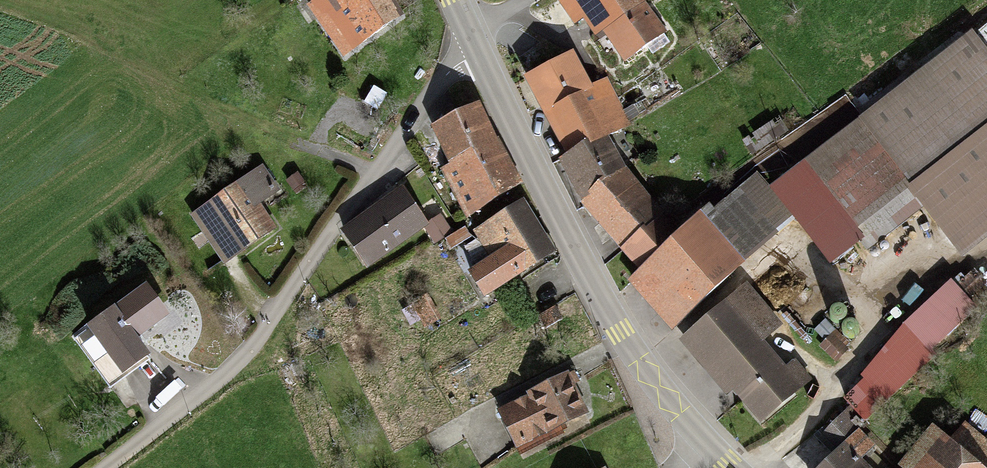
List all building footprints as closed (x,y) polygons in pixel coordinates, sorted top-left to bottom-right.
[(340,51),(398,18),(388,0),(311,0),(340,51)] [(560,6),(584,38),(596,29),(621,62),(658,35),(638,8),(649,0),(568,0),(560,6)] [(864,115),(917,187),(924,196),(986,149),(986,51),(974,34),(864,115)] [(568,62),(524,82),(561,161),(615,136),(595,94),(585,99),(568,62)] [(469,110),(430,132),(451,168),(442,173),(466,214),(514,187),(469,110)] [(855,233),(917,187),(864,115),(802,161),(855,233)] [(568,171),(590,199),(625,173),(603,144),(568,171)] [(702,213),(741,256),(789,213),(750,170),(702,213)] [(644,271),(673,239),(625,173),(590,199),(644,271)] [(263,175),(195,223),(224,265),(277,228),(262,207),(278,196),(263,175)] [(396,192),(343,228),(367,263),(420,227),(396,192)] [(489,255),(469,266),(483,291),(548,255),(521,206),(476,231),(489,255)] [(644,271),(633,285),(675,326),(741,256),(702,213),(673,239),(644,271)] [(146,280),(86,324),(121,372),(149,352),(138,337),(171,313),(146,280)] [(741,282),(681,338),(728,388),(733,384),(764,418),(806,379),(766,336),(780,323),(741,282)] [(850,402),(852,404),(864,417),(917,365),(895,343),(865,373),(873,380),(850,402)] [(565,374),(499,407),(520,450),(586,417),(565,374)] [(852,404),(822,434),(835,446),(864,417),(852,404)] [(967,424),(953,440),(939,428),(906,467),(986,467),(986,441),(967,424)] [(843,443),(819,467),(870,467),(843,443)]
